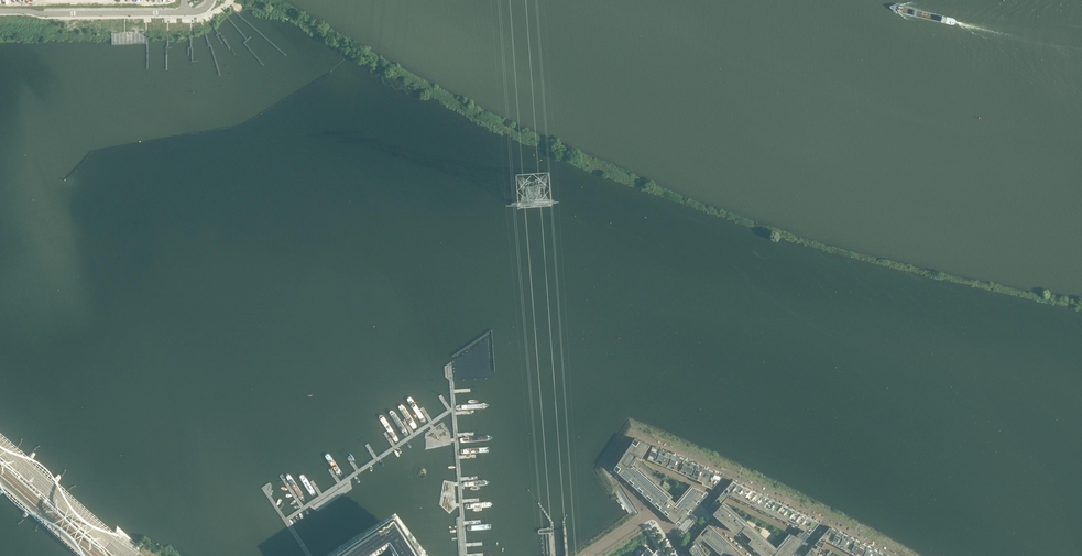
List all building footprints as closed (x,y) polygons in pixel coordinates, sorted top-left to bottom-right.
[(247,15),(245,17),(245,19),(261,32),(263,33),(265,31),(265,29),(248,15),(247,15)] [(223,33),(223,34),(228,42),(235,53),(235,54),(236,54),(236,55),(237,55),(238,55),(239,55),(240,54),(240,53),(240,52),(240,51),(228,32),(227,32),(227,31),(226,31),(225,31),(224,31),(224,32),(223,32),(223,33)] [(269,37),(269,38),(270,39),(275,44),(287,54),(288,54),(289,54),(290,54),(291,54),(291,53),(291,52),(291,51),(291,50),(274,36),(273,35),(272,35),(271,35),(270,36),(269,37)] [(214,41),(214,42),(214,43),(234,75),(235,76),(236,76),(237,76),(238,76),(238,75),(239,75),(239,74),(239,73),(219,40),(218,39),(217,39),(216,39),(215,39),(214,40),(214,41)] [(255,46),(255,47),(255,48),(265,60),(266,61),(267,61),(268,61),(269,60),(269,59),(270,59),(270,58),(269,58),(269,57),(268,57),(259,46),(258,45),(257,44),(256,44),(255,45),(255,46)] [(246,54),(246,55),(251,61),(261,72),(262,73),(263,73),(264,73),(265,72),(265,71),(266,71),(266,70),(265,69),(250,52),(249,51),(248,51),(247,52),(246,52),(246,53),(246,54)] [(211,69),(211,70),(211,71),(220,98),(220,99),(221,99),(223,99),(224,98),(225,97),(225,96),(216,68),(215,67),(214,67),(213,67),(212,67),(211,68),(211,69)] [(432,363),(425,367),(445,396),(447,395),(451,392),(432,363)] [(488,378),(453,381),(453,384),(454,389),(489,386),(488,378)] [(429,380),(422,385),(442,414),(444,412),(448,410),(429,380)] [(419,387),(413,391),(432,420),(435,418),(439,416),(419,387)] [(489,389),(454,392),(454,395),(455,400),(490,397),(489,389)] [(490,400),(455,403),(455,406),(456,411),(490,408),(490,400)] [(491,411),(456,414),(456,417),(456,422),(491,419),(491,411)] [(492,422),(457,425),(457,428),(457,433),(492,430),(492,422)] [(492,433),(458,436),(458,439),(458,444),(493,441),(492,433)] [(679,526),(708,492),(692,485),(683,496),(640,458),(650,444),(634,438),(614,468),(679,526)] [(337,442),(331,446),(350,475),(353,473),(356,471),(337,442)] [(493,444),(458,447),(459,450),(459,455),(494,452),(493,444)] [(722,476),(653,446),(648,457),(703,481),(702,483),(712,488),(722,476)] [(328,448),(321,452),(341,481),(343,479),(347,477),(328,448)] [(35,455),(35,454),(35,453),(33,452),(32,452),(31,453),(23,460),(0,487),(0,495),(35,455)] [(494,455),(459,458),(460,461),(460,466),(495,463),(494,455)] [(310,460),(303,464),(323,493),(325,492),(329,489),(310,460)] [(300,466),(294,470),(313,499),(316,498),(320,495),(300,466)] [(495,466),(460,469),(460,472),(461,476),(496,474),(495,466)] [(58,474),(22,515),(22,516),(23,516),(24,517),(25,517),(26,517),(27,517),(34,510),(58,482),(60,479),(60,478),(61,477),(60,475),(59,474),(58,474)] [(496,477),(461,480),(461,483),(462,487),(497,485),(496,477)] [(740,529),(751,538),(748,542),(763,555),(790,555),(804,540),(807,536),(820,522),(805,515),(791,508),(776,501),(762,494),(747,487),(732,480),(719,495),(718,496),(708,508),(737,533),(740,529)] [(497,488),(462,491),(462,494),(463,498),(497,496),(497,488)] [(498,499),(463,502),(463,505),(463,509),(498,507),(498,499)] [(391,541),(401,555),(426,555),(394,510),(328,555),(367,555),(391,541)] [(499,510),(464,513),(464,516),(464,520),(499,518),(499,510)] [(499,521),(465,524),(465,527),(465,531),(500,529),(499,521)] [(690,555),(744,555),(708,524),(686,549),(690,555)] [(819,553),(826,539),(859,555),(887,555),(886,555),(872,548),(851,537),(829,526),(804,555),(805,555),(822,555),(819,553)] [(500,532),(465,535),(466,538),(466,542),(501,540),(500,532)] [(501,543),(466,546),(466,549),(467,553),(502,551),(501,543)] [(653,553),(647,548),(640,555),(650,555),(653,553)]
